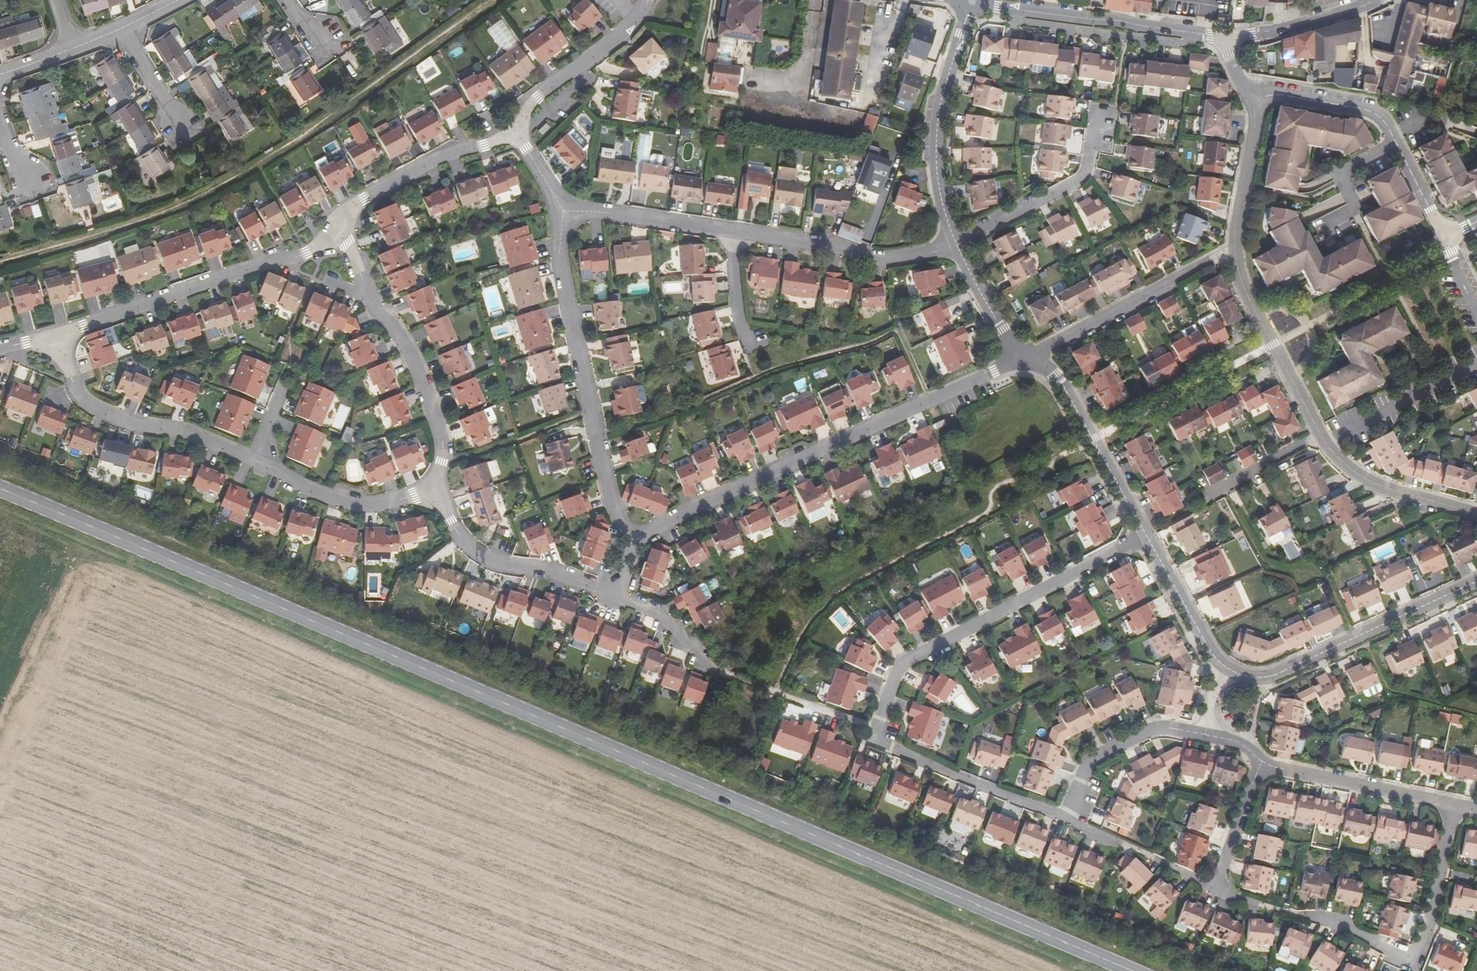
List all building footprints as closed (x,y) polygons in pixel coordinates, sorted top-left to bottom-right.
[(108,6),(106,0),(80,0),(84,14),(108,6)] [(239,15),(229,0),(227,0),(214,8),(214,9),(207,13),(218,29),(222,35),(228,31),(224,24),(239,15)] [(239,15),(253,6),(257,12),(263,8),(258,0),(229,0),(239,15)] [(345,11),(360,1),(359,0),(337,0),(345,11)] [(586,26),(588,23),(591,25),(601,15),(586,0),(581,0),(571,9),(573,11),(565,18),(578,32),(586,26)] [(720,23),(718,36),(738,39),(759,42),(760,30),(756,29),(760,4),(743,1),(743,0),(729,0),(726,24),(720,23)] [(720,23),(726,24),(729,0),(723,0),(720,23)] [(1104,7),(1128,10),(1129,0),(1105,0),(1104,7)] [(1128,10),(1139,11),(1140,0),(1129,0),(1128,10)] [(1150,0),(1140,0),(1139,11),(1148,13),(1150,0)] [(358,24),(362,30),(384,16),(380,10),(370,16),(360,1),(345,11),(354,26),(358,24)] [(821,97),(848,101),(850,90),(859,91),(861,76),(852,75),(853,69),(856,69),(858,57),(855,56),(858,32),(860,32),(861,26),(859,26),(862,5),(834,1),(821,97)] [(1406,3),(1391,55),(1413,61),(1417,43),(1422,26),(1426,27),(1425,34),(1448,39),(1456,12),(1428,4),(1427,8),(1406,3)] [(909,12),(917,14),(920,5),(910,4),(909,12)] [(15,22),(31,19),(30,13),(14,16),(15,22)] [(375,51),(384,46),(391,41),(381,27),(389,23),(384,16),(362,30),(361,30),(375,51)] [(38,18),(14,25),(20,42),(43,35),(38,18)] [(1313,72),(1333,73),(1334,69),(1333,45),(1345,45),(1345,42),(1357,41),(1359,18),(1311,32),(1281,40),(1281,58),(1284,58),(1284,66),(1297,66),(1297,58),(1312,58),(1313,72)] [(501,19),(489,28),(505,50),(518,42),(501,19)] [(559,47),(567,42),(551,20),(522,41),(539,64),(560,49),(559,47)] [(403,44),(389,23),(381,27),(391,41),(384,46),(389,52),(403,44)] [(921,25),(914,23),(904,53),(912,55),(924,60),(931,41),(934,30),(921,25)] [(20,42),(14,25),(0,29),(0,47),(2,47),(3,47),(20,42)] [(282,33),(277,26),(262,36),(276,57),(292,47),(282,33)] [(153,41),(165,62),(181,52),(172,38),(179,34),(175,27),(153,41)] [(939,44),(944,45),(947,35),(943,33),(939,44)] [(1001,54),(1003,39),(982,36),(981,51),(991,53),(1001,54)] [(999,66),(1028,70),(1029,64),(1032,42),(1003,39),(1001,54),(999,66)] [(651,40),(629,58),(643,75),(665,56),(651,40)] [(706,61),(716,62),(717,42),(707,42),(706,61)] [(1057,46),(1036,43),(1033,64),(1054,67),(1057,50),(1057,46)] [(505,89),(526,73),(525,72),(533,67),(517,45),(488,66),(505,89)] [(1066,51),(1062,51),(1057,50),(1054,67),(1053,74),(1071,76),(1072,71),(1075,72),(1078,48),(1075,48),(1067,46),(1066,51)] [(302,62),(292,47),(276,57),(286,72),(280,77),(284,83),(291,79),(305,69),(301,63),(302,62)] [(197,64),(187,49),(181,52),(191,68),(197,64)] [(1088,54),(1089,50),(1082,49),(1078,77),(1096,79),(1099,56),(1092,55),(1088,54)] [(1409,76),(1410,70),(1413,61),(1391,55),(1371,50),(1372,55),(1377,60),(1385,62),(1388,62),(1389,63),(1386,75),(1407,80),(1409,76)] [(991,53),(981,51),(979,62),(981,64),(987,65),(989,63),(991,53)] [(207,58),(197,64),(191,68),(181,52),(165,62),(175,78),(184,72),(187,78),(203,68),(210,64),(207,58)] [(1209,71),(1209,66),(1210,56),(1190,53),(1189,67),(1188,69),(1209,71)] [(88,69),(92,75),(99,71),(103,79),(108,86),(124,76),(111,55),(88,69)] [(1107,57),(1099,56),(1096,79),(1096,81),(1111,83),(1112,78),(1113,68),(1114,62),(1107,61),(1107,57)] [(1156,63),(1152,63),(1147,62),(1143,86),(1165,88),(1168,60),(1157,59),(1156,63)] [(1165,88),(1186,91),(1188,69),(1189,67),(1182,67),(1178,66),(1179,61),(1168,60),(1165,88)] [(1127,85),(1143,87),(1143,86),(1147,62),(1139,61),(1138,65),(1130,64),(1129,69),(1128,74),(1128,79),(1127,85)] [(1419,62),(1413,61),(1410,70),(1415,72),(1416,72),(1419,62)] [(714,65),(712,81),(711,91),(736,94),(738,85),(740,69),(734,68),(714,65)] [(187,78),(201,99),(216,89),(207,76),(203,68),(187,78)] [(320,89),(306,68),(305,69),(291,79),(304,100),(320,89)] [(1354,70),(1334,69),(1333,73),(1333,79),(1333,84),(1337,87),(1350,90),(1354,70)] [(97,83),(103,79),(99,71),(92,75),(97,83)] [(1440,71),(1438,78),(1446,80),(1448,73),(1440,71)] [(214,72),(207,76),(216,89),(222,85),(214,72)] [(473,74),(458,82),(470,103),(481,97),(480,94),(484,93),(493,88),(484,72),(475,77),(473,74)] [(1385,78),(1381,91),(1380,95),(1400,99),(1407,100),(1408,97),(1410,97),(1414,81),(1423,84),(1425,74),(1416,72),(1415,72),(1413,77),(1409,76),(1407,80),(1386,75),(1385,78)] [(922,79),(905,73),(893,106),(910,112),(922,79)] [(1377,77),(1365,75),(1361,92),(1374,94),(1377,77)] [(134,92),(124,76),(108,86),(114,96),(117,102),(109,106),(104,110),(108,116),(131,102),(127,96),(134,92)] [(976,76),(975,84),(989,87),(991,80),(976,76)] [(1433,96),(1441,98),(1446,80),(1438,78),(1433,96)] [(1209,79),(1207,95),(1227,97),(1228,82),(1209,79)] [(638,84),(621,81),(620,89),(617,89),(612,118),(635,122),(639,93),(637,92),(638,84)] [(20,93),(22,100),(27,115),(46,109),(54,106),(52,99),(50,99),(48,91),(53,89),(51,82),(20,93)] [(976,93),(975,98),(973,105),(996,110),(1001,90),(996,89),(989,87),(975,84),(973,92),(976,93)] [(224,88),(217,91),(226,105),(229,104),(232,101),(224,88)] [(214,113),(217,119),(232,109),(229,104),(226,105),(217,91),(216,89),(201,99),(210,115),(214,113)] [(455,89),(432,102),(442,120),(465,107),(455,89)] [(1071,106),(1074,106),(1075,99),(1072,98),(1050,96),(1048,95),(1046,117),(1069,119),(1070,112),(1071,106)] [(107,103),(109,106),(117,102),(114,96),(108,100),(107,103)] [(19,101),(24,117),(27,115),(22,100),(19,101)] [(1232,114),(1233,110),(1233,104),(1209,101),(1207,118),(1236,122),(1237,115),(1232,114)] [(134,108),(131,102),(108,116),(112,122),(120,117),(129,132),(145,123),(135,107),(134,108)] [(253,127),(239,105),(236,107),(232,109),(246,131),(253,127)] [(60,125),(54,106),(46,109),(27,115),(34,134),(48,129),(49,135),(66,129),(64,124),(60,125)] [(1271,149),(1264,187),(1295,193),(1298,178),(1301,178),(1304,163),(1302,163),(1305,145),(1341,152),(1345,157),(1372,142),(1363,124),(1361,124),(1361,120),(1349,118),(1349,122),(1305,114),(1305,113),(1279,108),(1273,136),(1276,136),(1273,150),(1271,149)] [(230,140),(246,131),(232,109),(217,119),(230,140)] [(873,130),(880,113),(870,109),(863,126),(873,130)] [(431,113),(408,125),(418,143),(441,131),(431,113)] [(1155,138),(1158,116),(1140,114),(1133,113),(1131,121),(1134,122),(1134,127),(1133,135),(1155,138)] [(990,139),(993,119),(966,115),(965,121),(970,122),(969,129),(968,136),(990,139)] [(1229,139),(1230,132),(1230,128),(1235,128),(1236,122),(1207,118),(1205,135),(1229,139)] [(154,138),(145,123),(129,132),(138,147),(135,149),(139,155),(155,146),(151,140),(154,138)] [(357,170),(364,166),(363,164),(369,161),(377,156),(368,140),(368,141),(358,123),(348,129),(358,146),(347,152),(357,170)] [(1070,139),(1072,127),(1045,123),(1043,143),(1064,146),(1065,138),(1070,139)] [(378,138),(389,159),(399,154),(398,151),(403,149),(410,145),(400,126),(378,138)] [(76,135),(73,127),(66,129),(49,135),(52,143),(52,144),(57,159),(74,153),(69,138),(76,135)] [(573,170),(587,157),(566,135),(552,148),(561,157),(560,158),(566,164),(567,163),(573,170)] [(638,162),(650,162),(652,135),(639,135),(638,162)] [(1473,191),(1465,174),(1464,175),(1452,151),(1453,151),(1445,135),(1418,148),(1426,165),(1424,166),(1445,206),(1465,195),(1473,191)] [(1224,168),(1227,144),(1206,142),(1203,165),(1204,165),(1204,172),(1222,174),(1223,168),(1224,168)] [(864,191),(878,196),(890,162),(877,158),(880,149),(870,145),(855,185),(865,188),(864,191)] [(169,168),(155,146),(139,155),(132,160),(137,166),(143,162),(153,178),(169,168)] [(1128,146),(1127,152),(1132,153),(1131,159),(1131,167),(1151,170),(1154,149),(1128,146)] [(963,148),(964,157),(968,157),(968,162),(968,169),(991,168),(991,148),(963,148)] [(598,180),(632,185),(635,164),(613,160),(614,150),(602,149),(598,180)] [(1064,161),(1067,161),(1068,153),(1042,150),(1039,170),(1062,173),(1063,166),(1064,161)] [(80,171),(74,153),(57,159),(63,176),(63,177),(65,183),(91,174),(96,172),(94,167),(80,171)] [(323,154),(312,160),(317,168),(327,162),(323,154)] [(317,168),(328,189),(340,183),(338,180),(342,178),(351,174),(342,158),(333,163),(331,160),(327,162),(317,168)] [(749,163),(748,169),(770,175),(771,168),(749,163)] [(655,186),(657,189),(665,190),(669,168),(642,164),(635,164),(632,185),(632,188),(639,189),(649,191),(649,188),(649,186),(655,186)] [(773,201),(786,203),(790,204),(790,206),(801,208),(804,184),(795,183),(797,169),(778,166),(773,201)] [(519,184),(512,167),(499,172),(498,169),(486,173),(493,196),(509,191),(508,188),(519,184)] [(1393,167),(1366,182),(1380,208),(1363,217),(1376,243),(1421,219),(1414,207),(1416,207),(1408,193),(1407,194),(1393,167)] [(1465,174),(1473,191),(1476,198),(1476,168),(1465,174)] [(747,175),(743,174),(738,209),(745,210),(747,195),(767,198),(770,176),(747,172),(747,175)] [(85,185),(93,183),(91,174),(65,183),(73,208),(91,202),(90,201),(85,185)] [(306,174),(295,181),(303,195),(306,200),(308,203),(308,204),(322,195),(322,194),(318,186),(312,175),(308,177),(306,174)] [(1133,203),(1140,182),(1114,174),(1111,182),(1115,183),(1113,188),(1110,195),(1133,203)] [(696,178),(674,175),(671,197),(693,200),(698,201),(701,179),(696,178)] [(481,177),(472,180),(468,182),(467,179),(455,183),(463,206),(478,201),(477,198),(487,195),(481,177)] [(1217,203),(1222,180),(1201,177),(1197,200),(1201,201),(1201,207),(1214,213),(1216,203),(1217,203)] [(997,199),(994,179),(967,183),(968,191),(972,191),(972,197),(974,210),(987,208),(987,205),(986,201),(997,199)] [(97,181),(93,183),(85,185),(90,201),(98,199),(95,189),(98,183),(97,181)] [(911,188),(912,185),(901,181),(893,204),(915,212),(921,195),(914,193),(915,190),(911,188)] [(300,197),(292,184),(292,183),(281,189),(281,190),(281,191),(277,193),(288,214),(292,212),(293,213),(304,206),(304,205),(308,203),(306,200),(303,195),(300,197)] [(734,187),(707,183),(704,202),(732,206),(734,187)] [(422,200),(429,216),(439,212),(441,215),(456,208),(446,186),(434,191),(435,194),(432,196),(422,200)] [(846,211),(853,192),(841,190),(840,193),(828,191),(828,190),(816,188),(812,212),(823,213),(823,211),(838,213),(839,210),(846,211)] [(263,230),(267,228),(267,229),(277,224),(276,222),(283,219),(273,200),(268,202),(267,199),(255,206),(262,220),(259,222),(263,230)] [(1087,205),(1085,201),(1078,204),(1090,228),(1109,218),(1099,199),(1087,205)] [(2,201),(1,201),(0,202),(0,229),(7,227),(11,226),(2,201)] [(374,214),(380,231),(404,221),(399,209),(396,210),(393,205),(374,214)] [(259,222),(251,207),(239,213),(241,216),(236,219),(247,239),(263,230),(259,222)] [(1374,266),(1361,242),(1355,244),(1354,243),(1321,259),(1314,246),(1312,247),(1304,232),(1297,218),(1298,212),(1271,207),(1268,221),(1272,222),(1275,229),(1273,230),(1270,231),(1278,245),(1254,258),(1259,268),(1261,267),(1265,275),(1263,276),(1268,286),(1279,280),(1301,269),(1313,291),(1321,293),(1343,283),(1374,266)] [(1201,229),(1204,230),(1206,231),(1209,223),(1186,214),(1176,237),(1194,245),(1198,235),(1201,229)] [(1056,221),(1054,217),(1047,220),(1050,226),(1045,229),(1049,236),(1053,244),(1058,241),(1059,244),(1078,234),(1068,215),(1056,221)] [(409,233),(404,221),(380,231),(379,231),(383,241),(385,241),(387,247),(388,248),(390,251),(397,248),(395,245),(407,239),(405,234),(409,233)] [(864,231),(842,223),(837,236),(860,243),(864,231)] [(540,259),(532,234),(530,234),(528,225),(502,233),(512,268),(540,259)] [(7,227),(0,229),(0,235),(9,232),(7,227)] [(229,247),(222,229),(212,232),(211,229),(197,235),(206,259),(217,254),(216,252),(220,250),(229,247)] [(1049,236),(1045,229),(1038,232),(1042,240),(1049,236)] [(1307,231),(1304,232),(1312,247),(1314,246),(1307,231)] [(192,233),(156,245),(166,273),(192,264),(191,263),(200,260),(192,233)] [(994,256),(991,258),(994,265),(1018,252),(1008,234),(988,244),(991,251),(994,256)] [(1049,236),(1042,240),(1046,247),(1053,244),(1049,236)] [(1170,256),(1175,253),(1167,236),(1139,251),(1148,269),(1170,258),(1170,256)] [(649,241),(623,244),(623,246),(614,247),(617,273),(652,269),(650,252),(649,241)] [(692,275),(704,274),(702,244),(681,246),(683,276),(692,275)] [(151,246),(116,257),(126,286),(152,277),(152,275),(161,272),(151,246)] [(400,252),(398,247),(397,248),(390,251),(378,256),(381,263),(381,264),(384,273),(386,273),(387,277),(395,273),(394,270),(409,263),(403,251),(400,252)] [(589,252),(580,252),(581,270),(592,269),(592,273),(608,271),(606,248),(594,249),(594,251),(589,252)] [(774,289),(778,261),(765,259),(764,262),(761,261),(762,258),(749,257),(748,267),(752,267),(750,282),(760,283),(759,287),(774,289)] [(1006,281),(1003,282),(1007,289),(1031,277),(1021,258),(1001,269),(1004,277),(1006,281)] [(112,259),(76,270),(84,298),(111,291),(110,289),(119,286),(112,259)] [(1123,261),(1108,269),(1119,291),(1130,285),(1128,280),(1132,278),(1131,276),(1137,273),(1131,260),(1124,263),(1123,261)] [(798,264),(785,262),(781,294),(798,296),(797,297),(808,299),(808,297),(816,298),(819,274),(810,273),(804,272),(797,271),(798,264)] [(415,279),(410,267),(395,273),(387,277),(386,277),(393,294),(415,285),(412,280),(415,279)] [(544,293),(546,293),(538,267),(510,276),(521,310),(547,302),(544,293)] [(937,282),(944,280),(942,268),(914,273),(917,291),(921,290),(922,297),(937,295),(936,287),(938,286),(937,282)] [(1108,297),(1119,291),(1108,269),(1092,278),(1093,281),(1088,283),(1095,298),(1105,292),(1108,297)] [(840,282),(841,278),(837,278),(837,274),(826,273),(823,297),(845,300),(848,283),(840,282)] [(693,304),(713,302),(712,293),(712,289),(716,289),(715,274),(704,274),(692,275),(693,304)] [(44,279),(50,303),(63,300),(62,297),(66,296),(77,293),(72,275),(61,278),(60,275),(44,279)] [(270,304),(280,280),(270,276),(269,277),(263,275),(255,294),(259,296),(258,299),(270,304)] [(1202,285),(1209,300),(1213,299),(1217,306),(1231,298),(1219,276),(1202,285)] [(1090,301),(1095,298),(1088,283),(1087,281),(1071,289),(1082,311),(1092,305),(1090,301)] [(303,290),(284,282),(280,291),(283,293),(278,305),(283,307),(281,310),(293,315),(303,290)] [(883,283),(871,283),(871,286),(868,286),(868,290),(860,290),(860,307),(883,307),(883,283)] [(28,285),(11,289),(18,314),(30,310),(30,307),(34,306),(44,304),(39,285),(28,288),(28,285)] [(406,296),(411,308),(414,307),(414,309),(415,311),(419,320),(435,313),(432,304),(434,303),(428,287),(406,296)] [(1070,316),(1082,311),(1071,289),(1054,298),(1055,298),(1050,301),(1058,317),(1068,312),(1070,316)] [(248,292),(231,299),(240,323),(252,319),(251,316),(256,314),(248,292)] [(0,295),(0,325),(5,324),(4,322),(14,320),(6,293),(0,295)] [(330,312),(334,304),(330,302),(331,301),(320,297),(320,298),(313,296),(305,315),(309,317),(308,320),(320,325),(326,311),(330,312)] [(1179,311),(1172,297),(1164,301),(1172,315),(1179,311)] [(1039,327),(1058,317),(1050,301),(1048,298),(1029,308),(1039,327)] [(1242,318),(1231,298),(1217,306),(1221,314),(1228,310),(1229,313),(1233,311),(1238,320),(1242,318)] [(233,324),(224,301),(211,305),(212,308),(208,310),(198,313),(205,331),(215,327),(216,330),(233,324)] [(618,301),(594,304),(595,317),(598,316),(599,321),(600,331),(618,329),(616,317),(619,316),(618,301)] [(1165,319),(1172,315),(1164,301),(1157,305),(1165,319)] [(941,319),(944,317),(943,313),(945,312),(940,302),(918,312),(928,333),(945,325),(941,319)] [(349,312),(350,310),(334,303),(334,304),(330,312),(324,327),(335,332),(337,329),(350,334),(357,331),(353,321),(346,318),(349,312)] [(1318,382),(1322,391),(1325,390),(1329,399),(1327,400),(1332,409),(1382,383),(1368,355),(1402,337),(1401,335),(1406,333),(1394,307),(1363,323),(1342,334),(1340,342),(1351,364),(1331,375),(1318,382)] [(552,334),(554,333),(546,308),(518,316),(529,351),(555,343),(552,334)] [(694,314),(699,342),(719,338),(717,329),(716,325),(719,324),(716,310),(694,314)] [(1236,321),(1238,320),(1233,311),(1229,313),(1228,310),(1221,314),(1222,316),(1227,326),(1236,321)] [(184,341),(200,336),(192,312),(179,316),(180,319),(176,321),(166,324),(169,331),(170,335),(172,341),(172,342),(183,338),(184,341)] [(1204,326),(1217,319),(1214,312),(1200,319),(1204,326)] [(1146,329),(1138,315),(1131,319),(1139,333),(1146,329)] [(457,342),(446,316),(424,325),(431,340),(433,339),(435,342),(439,341),(442,348),(457,342)] [(1224,328),(1227,326),(1222,316),(1217,319),(1204,326),(1207,332),(1214,345),(1229,337),(1224,328)] [(1132,336),(1139,333),(1131,319),(1124,322),(1132,336)] [(168,347),(159,323),(147,328),(148,331),(143,332),(134,336),(140,353),(151,350),(152,353),(168,347)] [(1184,338),(1198,331),(1194,324),(1181,332),(1184,338)] [(117,362),(111,346),(117,344),(112,327),(85,336),(88,342),(87,343),(90,352),(92,356),(89,358),(93,370),(117,362)] [(969,362),(965,353),(962,348),(960,342),(967,339),(961,327),(932,341),(939,355),(939,358),(942,366),(944,366),(947,372),(969,362)] [(377,359),(372,347),(369,348),(368,345),(364,335),(360,337),(357,331),(350,334),(352,340),(347,343),(351,353),(349,354),(355,368),(377,359)] [(1198,331),(1184,338),(1194,356),(1208,348),(1201,336),(1198,331)] [(1207,332),(1204,334),(1210,347),(1214,345),(1207,332)] [(1204,334),(1201,336),(1208,348),(1210,347),(1204,334)] [(605,355),(607,354),(609,354),(611,360),(613,370),(633,365),(628,342),(627,343),(625,335),(605,339),(607,346),(603,347),(605,355)] [(1171,345),(1174,350),(1181,363),(1194,356),(1184,338),(1171,345)] [(474,354),(470,343),(439,356),(445,370),(448,369),(449,373),(453,371),(455,378),(471,372),(465,358),(474,354)] [(1072,354),(1083,376),(1089,374),(1098,369),(1094,362),(1098,359),(1090,344),(1072,354)] [(710,382),(733,375),(727,353),(724,345),(701,351),(710,382)] [(532,365),(537,385),(558,378),(554,365),(557,364),(553,350),(527,357),(530,366),(532,365)] [(1174,350),(1171,352),(1177,365),(1181,363),(1174,350)] [(1171,352),(1168,353),(1175,366),(1177,365),(1171,352)] [(730,353),(727,353),(733,375),(736,374),(730,353)] [(1168,353),(1154,361),(1164,380),(1178,372),(1175,366),(1168,353)] [(268,365),(244,355),(231,387),(257,398),(268,372),(266,371),(268,365)] [(893,383),(894,384),(897,383),(900,389),(911,385),(912,384),(901,357),(884,365),(886,369),(879,371),(886,386),(893,383)] [(390,374),(392,373),(388,361),(365,371),(371,386),(374,384),(379,394),(396,387),(392,378),(390,374)] [(1139,368),(1149,388),(1164,380),(1154,361),(1139,368)] [(1108,367),(1099,372),(1090,376),(1093,383),(1096,387),(1091,390),(1094,396),(1120,382),(1117,375),(1113,377),(1108,367)] [(140,403),(150,380),(138,374),(137,377),(133,375),(123,371),(116,388),(126,393),(124,396),(140,403)] [(856,410),(867,405),(864,398),(868,397),(867,394),(875,391),(879,389),(875,380),(871,382),(869,377),(862,380),(860,376),(844,383),(856,410)] [(184,380),(183,382),(172,378),(171,382),(166,380),(162,388),(167,390),(165,395),(174,399),(179,401),(177,404),(190,409),(200,387),(184,380)] [(461,402),(462,405),(467,403),(470,409),(484,403),(474,378),(452,387),(459,402),(461,402)] [(31,418),(40,396),(30,392),(26,391),(28,388),(14,382),(4,408),(31,418)] [(1124,389),(1120,382),(1094,396),(1097,402),(1102,401),(1103,405),(1107,411),(1124,402),(1119,392),(1124,389)] [(306,391),(305,390),(294,415),(321,426),(335,394),(309,383),(306,391)] [(562,384),(539,391),(539,390),(545,413),(565,407),(563,398),(566,398),(562,384)] [(818,390),(820,396),(841,390),(839,384),(818,390)] [(641,385),(614,391),(616,400),(612,401),(616,417),(641,412),(639,403),(645,402),(647,399),(644,386),(641,385)] [(1249,412),(1267,402),(1263,393),(1259,395),(1254,386),(1239,393),(1245,405),(1249,412)] [(1277,386),(1274,387),(1278,397),(1274,398),(1276,402),(1269,405),(1273,413),(1287,405),(1277,386)] [(1278,397),(1274,387),(1272,388),(1263,393),(1267,402),(1269,405),(1276,402),(1274,398),(1278,397)] [(1468,393),(1475,408),(1476,407),(1476,388),(1468,393)] [(838,415),(841,413),(840,410),(847,408),(846,406),(850,404),(843,389),(819,400),(829,422),(839,418),(838,415)] [(243,431),(254,405),(228,393),(214,426),(238,437),(241,430),(243,431)] [(409,419),(404,409),(403,406),(406,405),(401,393),(378,402),(384,417),(387,416),(392,426),(409,419)] [(1242,407),(1245,405),(1239,393),(1236,395),(1242,407)] [(1240,408),(1242,407),(1236,395),(1233,396),(1240,408)] [(788,433),(797,429),(802,427),(808,424),(811,431),(823,425),(810,396),(795,403),(794,402),(784,406),(784,408),(778,411),(780,417),(776,419),(782,431),(786,430),(788,433)] [(1243,414),(1240,408),(1233,396),(1220,403),(1229,421),(1243,414)] [(1216,428),(1229,421),(1220,403),(1207,410),(1213,422),(1216,428)] [(1299,428),(1287,405),(1273,413),(1277,420),(1273,422),(1281,438),(1299,428)] [(61,434),(68,415),(44,406),(37,425),(61,434)] [(1206,426),(1200,414),(1197,407),(1182,415),(1192,433),(1206,426)] [(1210,424),(1213,422),(1207,410),(1203,412),(1210,424)] [(460,421),(465,432),(467,431),(469,435),(473,445),(491,438),(487,427),(489,426),(483,411),(460,421)] [(1206,426),(1210,424),(1203,412),(1200,414),(1206,426)] [(1178,441),(1192,433),(1182,415),(1167,422),(1178,441)] [(769,447),(773,445),(772,442),(778,439),(771,422),(751,432),(761,454),(770,450),(769,447)] [(312,467),(325,435),(300,424),(290,448),(291,449),(288,457),(312,467)] [(91,455),(99,434),(76,426),(74,431),(70,429),(65,443),(69,445),(69,446),(91,455)] [(920,439),(914,441),(908,444),(899,448),(910,470),(928,463),(927,462),(942,455),(928,426),(916,432),(920,439)] [(735,455),(736,457),(739,456),(742,462),(754,457),(742,430),(726,438),(727,442),(721,444),(728,459),(735,455)] [(1370,453),(1374,459),(1399,446),(1391,431),(1377,438),(1369,442),(1374,451),(1370,453)] [(1124,445),(1127,450),(1129,455),(1125,457),(1129,464),(1155,449),(1151,442),(1146,445),(1141,436),(1124,445)] [(1470,439),(1469,442),(1468,444),(1476,446),(1476,436),(1470,439)] [(619,452),(623,463),(649,454),(643,437),(636,439),(630,441),(625,443),(627,449),(619,452)] [(551,472),(560,470),(566,475),(569,467),(573,466),(567,438),(547,444),(549,452),(544,453),(546,462),(549,462),(551,472)] [(130,450),(131,447),(120,445),(115,444),(104,441),(100,461),(112,463),(114,466),(126,469),(128,462),(130,450)] [(399,473),(411,468),(410,465),(414,464),(423,459),(416,443),(406,447),(405,444),(390,450),(399,473)] [(891,443),(880,449),(882,456),(878,457),(879,459),(872,462),(878,477),(885,474),(887,477),(903,470),(891,443)] [(1251,445),(1244,449),(1251,464),(1258,460),(1251,445)] [(1407,462),(1399,446),(1374,459),(1377,466),(1381,464),(1385,473),(1407,462)] [(703,480),(710,477),(707,472),(711,471),(717,468),(709,448),(692,455),(698,469),(703,480)] [(1159,456),(1155,449),(1129,464),(1132,470),(1137,468),(1139,472),(1142,477),(1160,468),(1155,458),(1159,456)] [(1236,453),(1244,468),(1251,464),(1244,449),(1236,453)] [(157,453),(146,451),(145,453),(138,452),(130,450),(128,462),(126,469),(152,474),(157,453)] [(178,457),(178,454),(164,452),(161,476),(178,479),(179,476),(189,477),(192,459),(182,458),(178,457)] [(368,483),(377,479),(381,478),(382,481),(394,475),(384,453),(368,460),(370,462),(360,467),(368,483)] [(48,457),(41,455),(39,462),(46,465),(48,457)] [(1307,488),(1312,500),(1328,493),(1322,481),(1324,480),(1317,466),(1319,465),(1315,456),(1294,466),(1305,489),(1307,488)] [(1412,477),(1434,484),(1438,469),(1439,464),(1433,462),(1432,466),(1416,462),(1412,477)] [(225,477),(216,473),(212,472),(214,469),(201,463),(191,486),(207,493),(208,491),(218,495),(225,477)] [(473,493),(488,488),(490,487),(488,480),(491,479),(485,463),(479,465),(470,468),(462,471),(468,487),(471,486),(473,493)] [(1217,463),(1210,467),(1218,482),(1225,478),(1217,463)] [(694,484),(699,481),(694,470),(691,464),(676,470),(687,496),(697,492),(694,484)] [(860,466),(851,470),(846,473),(840,475),(837,468),(825,473),(838,502),(845,499),(846,500),(855,496),(855,495),(870,488),(860,466)] [(1445,471),(1438,469),(1434,484),(1455,490),(1461,470),(1446,466),(1445,471)] [(1203,471),(1211,485),(1218,482),(1210,467),(1203,471)] [(698,469),(694,470),(699,481),(703,480),(698,469)] [(1476,474),(1461,470),(1455,490),(1470,494),(1476,474)] [(885,474),(878,477),(883,486),(885,487),(889,486),(890,483),(887,477),(885,474)] [(1145,484),(1148,490),(1151,494),(1147,496),(1150,502),(1177,489),(1173,482),(1168,484),(1162,475),(1145,484)] [(1084,488),(1082,485),(1080,480),(1058,491),(1063,502),(1066,500),(1070,506),(1094,493),(1089,485),(1084,488)] [(814,489),(814,488),(810,489),(807,482),(795,487),(807,514),(809,513),(812,520),(823,515),(820,508),(823,506),(822,503),(828,500),(822,486),(814,489)] [(243,493),(244,491),(229,485),(220,506),(232,511),(228,519),(242,525),(252,502),(245,499),(246,495),(243,493)] [(628,503),(643,508),(649,490),(635,485),(634,488),(627,485),(622,498),(629,500),(628,503)] [(488,488),(473,493),(471,494),(482,527),(501,520),(500,517),(498,517),(488,488)] [(1180,495),(1177,489),(1150,502),(1154,509),(1159,507),(1161,511),(1164,516),(1182,507),(1177,497),(1180,495)] [(659,511),(666,513),(670,501),(662,498),(663,495),(649,490),(643,508),(657,514),(659,511)] [(779,498),(776,500),(777,503),(770,506),(778,522),(798,513),(788,491),(778,495),(779,498)] [(1331,515),(1336,526),(1343,523),(1358,515),(1354,506),(1352,507),(1345,493),(1327,502),(1333,514),(1331,515)] [(592,510),(589,503),(584,504),(583,501),(580,494),(560,501),(567,519),(592,510)] [(277,511),(278,507),(274,506),(275,504),(260,498),(252,519),(277,529),(283,514),(277,511)] [(1228,525),(1237,520),(1225,498),(1216,503),(1228,525)] [(1076,523),(1080,530),(1106,516),(1103,509),(1098,512),(1096,508),(1092,502),(1075,511),(1080,521),(1076,523)] [(761,503),(751,507),(753,511),(749,512),(750,515),(744,518),(751,535),(772,525),(761,503)] [(1270,508),(1271,511),(1272,513),(1267,516),(1258,521),(1267,538),(1289,526),(1283,514),(1277,504),(1270,508)] [(318,520),(307,516),(303,515),(304,513),(292,509),(285,533),(300,537),(301,535),(312,538),(318,520)] [(1366,513),(1365,512),(1358,515),(1343,523),(1366,513)] [(1372,529),(1368,528),(1365,523),(1370,521),(1366,513),(1343,523),(1354,547),(1373,537),(1374,535),(1372,529)] [(421,516),(411,518),(407,519),(406,516),(394,520),(401,544),(417,539),(416,536),(426,533),(421,516)] [(1112,534),(1108,528),(1106,524),(1110,522),(1106,516),(1080,530),(1083,536),(1088,534),(1094,544),(1112,534)] [(1205,544),(1190,516),(1171,526),(1175,534),(1176,533),(1183,545),(1188,553),(1205,544)] [(730,518),(718,523),(720,530),(717,532),(718,533),(710,536),(717,551),(724,548),(725,552),(742,544),(730,518)] [(350,526),(324,519),(314,558),(323,560),(326,550),(351,557),(352,553),(353,550),(354,546),(358,531),(349,528),(350,526)] [(591,527),(586,541),(605,548),(610,534),(607,532),(610,526),(597,521),(594,528),(591,527)] [(531,552),(537,550),(541,548),(542,553),(550,550),(541,525),(523,531),(531,552)] [(384,534),(384,530),(381,530),(381,529),(365,528),(364,551),(391,551),(392,535),(384,534)] [(1181,546),(1183,545),(1176,533),(1175,534),(1181,546)] [(1472,556),(1476,553),(1476,545),(1472,533),(1447,544),(1457,567),(1464,563),(1462,560),(1472,556)] [(1033,569),(1043,564),(1042,561),(1045,559),(1044,556),(1050,553),(1042,537),(1022,547),(1033,569)] [(686,545),(683,540),(676,544),(690,567),(706,558),(695,540),(689,543),(686,545)] [(600,562),(605,548),(586,541),(581,556),(584,557),(581,565),(594,569),(597,561),(600,562)] [(652,549),(647,563),(666,570),(671,556),(668,554),(670,547),(657,543),(655,550),(652,549)] [(1440,566),(1441,569),(1448,566),(1438,544),(1415,555),(1424,574),(1431,570),(1440,566)] [(1008,572),(1009,573),(1013,571),(1017,578),(1028,571),(1015,546),(999,554),(1001,558),(995,561),(1002,575),(1008,572)] [(1200,571),(1198,572),(1202,580),(1204,579),(1207,586),(1228,576),(1223,564),(1225,563),(1218,547),(1194,558),(1200,571)] [(1391,592),(1398,589),(1397,585),(1405,582),(1413,578),(1404,560),(1381,570),(1383,574),(1378,576),(1385,592),(1390,590),(1391,592)] [(661,585),(666,570),(647,563),(642,578),(644,579),(642,586),(655,591),(658,584),(661,585)] [(1231,575),(1225,563),(1223,564),(1228,576),(1231,575)] [(1141,578),(1137,572),(1134,574),(1132,570),(1128,564),(1111,573),(1116,583),(1111,586),(1114,592),(1141,578)] [(1378,576),(1383,574),(1381,570),(1379,566),(1374,568),(1378,576)] [(454,598),(463,577),(454,573),(453,575),(439,570),(439,571),(431,568),(428,576),(422,589),(422,591),(429,594),(431,589),(454,598)] [(973,601),(983,595),(982,593),(985,591),(983,588),(990,584),(982,569),(962,579),(973,601)] [(428,576),(422,574),(417,587),(422,589),(428,576)] [(944,608),(950,604),(955,602),(964,597),(952,575),(946,578),(945,578),(936,582),(936,584),(921,591),(936,620),(948,614),(944,608)] [(1139,588),(1144,585),(1141,578),(1114,592),(1118,599),(1122,597),(1127,607),(1145,598),(1141,591),(1139,588)] [(1374,601),(1375,604),(1382,601),(1372,579),(1348,590),(1357,610),(1365,606),(1374,601)] [(489,614),(497,594),(482,588),(483,586),(468,580),(459,602),(489,614)] [(689,610),(699,605),(706,601),(712,597),(704,582),(697,586),(693,588),(673,600),(679,609),(686,605),(689,610)] [(1243,609),(1233,587),(1209,598),(1213,606),(1216,604),(1223,618),(1243,609)] [(520,595),(516,594),(510,591),(503,611),(520,618),(524,608),(526,601),(529,592),(522,590),(520,595)] [(535,598),(533,604),(530,611),(528,616),(544,622),(551,603),(554,595),(546,593),(543,601),(535,598)] [(1083,594),(1071,599),(1075,606),(1071,608),(1072,610),(1065,613),(1072,627),(1079,624),(1081,628),(1096,619),(1083,594)] [(559,598),(554,595),(551,603),(557,605),(559,598)] [(579,599),(572,596),(571,602),(566,600),(559,598),(557,605),(553,618),(570,624),(579,599)] [(533,604),(526,601),(524,608),(530,611),(533,604)] [(911,634),(920,628),(919,626),(922,624),(920,620),(927,617),(926,615),(929,613),(924,605),(921,607),(918,602),(917,601),(898,613),(911,634)] [(1152,612),(1157,609),(1153,601),(1129,613),(1133,620),(1129,622),(1135,632),(1156,620),(1154,615),(1152,612)] [(701,619),(702,623),(706,628),(724,619),(715,602),(708,606),(702,609),(692,615),(691,615),(696,622),(701,619)] [(1315,637),(1322,633),(1329,630),(1337,626),(1330,610),(1327,604),(1321,606),(1324,612),(1317,615),(1307,619),(1307,620),(1315,637)] [(1321,606),(1320,604),(1316,606),(1315,608),(1317,615),(1324,612),(1321,606)] [(689,610),(692,615),(702,609),(699,605),(689,610)] [(1337,626),(1343,624),(1335,607),(1330,610),(1337,626)] [(1052,609),(1042,615),(1044,618),(1041,619),(1042,622),(1035,626),(1044,641),(1064,631),(1052,609)] [(890,636),(893,633),(892,631),(897,626),(887,614),(881,619),(879,616),(865,628),(884,650),(894,642),(890,636)] [(1463,618),(1456,621),(1466,643),(1476,638),(1476,615),(1474,617),(1465,621),(1463,618)] [(603,620),(592,616),(590,621),(586,619),(580,617),(573,637),(590,643),(594,633),(597,635),(603,620)] [(1296,625),(1279,632),(1281,636),(1287,649),(1294,646),(1301,643),(1309,639),(1303,626),(1302,622),(1299,617),(1294,619),(1296,625)] [(612,629),(614,624),(603,620),(597,635),(601,636),(597,646),(615,652),(622,633),(616,630),(612,629)] [(1309,639),(1315,637),(1307,620),(1302,622),(1303,626),(1309,639)] [(1018,636),(1012,639),(1007,642),(999,646),(1010,668),(1016,665),(1017,666),(1026,660),(1041,652),(1026,623),(1015,629),(1018,636)] [(641,655),(644,647),(647,640),(648,635),(642,633),(638,632),(640,626),(632,624),(623,649),(629,651),(641,655)] [(1436,635),(1432,637),(1423,641),(1433,662),(1452,653),(1451,650),(1457,648),(1447,625),(1434,631),(1436,635)] [(1169,653),(1170,653),(1182,646),(1179,639),(1177,641),(1173,634),(1175,633),(1172,626),(1149,639),(1156,651),(1166,646),(1169,653)] [(1238,654),(1246,656),(1254,658),(1262,661),(1262,660),(1267,643),(1250,637),(1251,631),(1246,630),(1244,636),(1238,653),(1238,654)] [(898,639),(893,633),(890,636),(894,642),(898,639)] [(1232,651),(1238,653),(1244,636),(1237,634),(1232,651)] [(1281,636),(1267,643),(1262,660),(1287,649),(1281,636)] [(869,658),(870,655),(868,653),(871,646),(858,639),(855,646),(851,644),(843,661),(870,673),(875,661),(869,658)] [(653,642),(647,640),(644,647),(650,649),(653,642)] [(1408,646),(1398,651),(1389,655),(1391,660),(1387,662),(1391,671),(1396,669),(1398,674),(1423,662),(1413,641),(1407,644),(1408,646)] [(670,659),(665,657),(657,654),(660,645),(653,642),(650,649),(643,668),(659,674),(661,669),(666,670),(670,659)] [(984,646),(971,652),(975,659),(972,661),(973,662),(966,666),(973,680),(979,677),(981,680),(997,671),(984,646)] [(1186,652),(1182,646),(1170,653),(1173,659),(1186,652)] [(639,661),(641,655),(629,651),(627,656),(629,659),(637,662),(639,661)] [(1177,666),(1176,670),(1190,673),(1192,663),(1186,652),(1173,659),(1177,666)] [(661,684),(679,691),(686,671),(679,668),(676,667),(677,662),(670,659),(666,670),(661,684)] [(1380,685),(1377,680),(1368,662),(1361,665),(1351,670),(1350,667),(1342,670),(1353,692),(1362,687),(1364,692),(1367,693),(1379,688),(1380,685)] [(851,703),(854,696),(856,689),(863,692),(868,679),(838,668),(832,685),(830,685),(827,694),(828,695),(825,702),(848,710),(851,703)] [(1187,684),(1188,680),(1190,673),(1176,670),(1167,668),(1162,687),(1191,694),(1193,685),(1187,684)] [(708,684),(701,682),(697,681),(699,675),(692,673),(683,698),(701,704),(708,684)] [(935,681),(932,678),(930,681),(928,679),(921,688),(941,703),(954,684),(940,674),(935,681)] [(1339,701),(1339,700),(1344,697),(1334,676),(1328,679),(1326,675),(1319,678),(1322,683),(1318,684),(1311,688),(1316,697),(1322,709),(1339,701)] [(1115,685),(1120,695),(1126,707),(1132,704),(1135,702),(1138,707),(1145,703),(1133,680),(1131,677),(1115,685)] [(1158,704),(1166,706),(1181,710),(1183,703),(1184,699),(1190,700),(1191,694),(1162,687),(1158,704)] [(1087,699),(1091,709),(1098,722),(1108,716),(1107,714),(1112,712),(1113,714),(1121,710),(1120,709),(1114,697),(1109,688),(1087,699)] [(1297,695),(1296,701),(1303,703),(1304,703),(1316,697),(1311,688),(1297,695)] [(1120,709),(1126,707),(1120,695),(1114,697),(1120,709)] [(1302,709),(1303,703),(1296,701),(1280,697),(1278,704),(1281,705),(1279,712),(1277,711),(1275,719),(1276,719),(1274,725),(1289,728),(1290,722),(1301,725),(1304,710),(1302,709)] [(915,717),(913,724),(911,728),(908,737),(931,746),(932,742),(934,741),(938,730),(937,728),(942,713),(913,702),(908,714),(915,717)] [(1059,714),(1063,722),(1052,728),(1064,738),(1070,736),(1080,731),(1079,728),(1084,725),(1086,728),(1093,724),(1086,711),(1081,702),(1059,714)] [(1179,719),(1181,710),(1166,706),(1164,716),(1179,719)] [(1091,709),(1086,711),(1093,724),(1098,722),(1091,709)] [(801,730),(794,727),(789,725),(780,722),(771,745),(778,748),(788,752),(789,752),(805,757),(816,727),(803,723),(801,730)] [(1297,736),(1298,730),(1289,728),(1274,725),(1272,733),(1275,733),(1274,739),(1271,739),(1269,749),(1270,750),(1278,751),(1276,757),(1289,760),(1290,754),(1301,757),(1305,738),(1297,736)] [(1060,749),(1064,738),(1052,728),(1047,744),(1060,749)] [(843,745),(837,743),(831,741),(834,734),(821,730),(811,759),(826,765),(827,766),(836,770),(837,769),(843,771),(852,748),(843,745)] [(1397,767),(1404,768),(1410,739),(1403,737),(1401,747),(1380,742),(1376,763),(1397,768),(1397,767)] [(1340,758),(1369,764),(1373,744),(1344,738),(1340,758)] [(1060,749),(1047,744),(1038,740),(1031,758),(1043,762),(1056,767),(1059,768),(1062,761),(1057,759),(1058,755),(1060,749)] [(1418,742),(1413,768),(1428,772),(1427,774),(1439,776),(1443,752),(1432,749),(1433,742),(1421,740),(1418,742)] [(983,762),(996,767),(1002,748),(981,741),(974,761),(982,764),(983,762)] [(1176,747),(1158,757),(1165,769),(1180,762),(1183,748),(1176,747)] [(1203,778),(1205,769),(1208,754),(1197,751),(1197,754),(1190,753),(1190,750),(1183,748),(1180,762),(1178,773),(1203,778)] [(863,756),(856,753),(850,771),(857,774),(856,777),(874,784),(881,766),(863,758),(863,756)] [(1216,756),(1208,754),(1205,769),(1213,771),(1216,756)] [(1232,786),(1233,781),(1242,783),(1245,768),(1236,766),(1237,760),(1230,758),(1229,761),(1222,760),(1223,757),(1216,755),(1216,756),(1213,771),(1211,779),(1218,780),(1218,783),(1232,786)] [(1169,777),(1165,769),(1158,757),(1158,756),(1152,759),(1149,761),(1146,756),(1139,759),(1153,786),(1169,777)] [(1475,782),(1476,773),(1476,761),(1460,758),(1460,759),(1450,757),(1446,773),(1447,775),(1454,777),(1456,776),(1460,777),(1460,778),(1475,782)] [(1125,773),(1128,779),(1136,794),(1153,786),(1139,759),(1132,763),(1134,768),(1131,770),(1125,773)] [(1054,773),(1056,767),(1043,762),(1041,768),(1054,773)] [(1048,778),(1052,780),(1054,773),(1041,768),(1032,764),(1023,788),(1043,796),(1046,785),(1048,778)] [(890,792),(913,801),(920,783),(897,773),(890,792)] [(1132,804),(1136,794),(1128,779),(1124,781),(1117,797),(1132,804)] [(922,802),(946,813),(954,795),(929,785),(922,802)] [(1293,794),(1286,792),(1285,795),(1279,794),(1279,791),(1268,789),(1263,812),(1288,817),(1290,808),(1293,794)] [(1320,799),(1314,798),(1313,801),(1306,800),(1307,796),(1299,795),(1293,794),(1290,808),(1296,810),(1294,820),(1308,823),(1309,821),(1315,822),(1320,799)] [(977,829),(985,808),(977,805),(970,802),(959,797),(951,818),(948,826),(965,833),(968,826),(977,829)] [(1117,797),(1113,807),(1110,814),(1107,812),(1104,820),(1127,829),(1133,815),(1129,813),(1133,804),(1132,804),(1117,797)] [(1342,804),(1335,802),(1334,805),(1328,804),(1328,801),(1320,799),(1315,822),(1322,824),(1322,827),(1336,830),(1339,818),(1344,819),(1346,811),(1341,810),(1342,804)] [(1210,835),(1212,828),(1210,827),(1212,820),(1216,810),(1199,804),(1195,814),(1191,812),(1186,827),(1210,835)] [(1367,837),(1368,832),(1371,817),(1361,815),(1354,813),(1355,810),(1346,809),(1344,819),(1342,832),(1367,837)] [(1009,844),(1018,820),(1009,816),(1009,818),(1002,815),(992,811),(984,831),(994,835),(993,838),(1009,844)] [(1386,820),(1386,817),(1378,815),(1377,818),(1374,833),(1372,841),(1387,844),(1389,839),(1399,842),(1400,839),(1403,824),(1402,823),(1392,822),(1386,820)] [(1368,832),(1374,833),(1377,818),(1371,817),(1368,832)] [(1031,827),(1032,824),(1025,821),(1016,844),(1039,853),(1048,830),(1038,826),(1037,829),(1031,827)] [(1434,827),(1423,825),(1422,828),(1416,826),(1417,824),(1409,822),(1408,825),(1405,840),(1404,846),(1429,851),(1434,827)] [(1400,839),(1405,840),(1408,825),(1403,824),(1400,839)] [(1473,835),(1474,832),(1466,830),(1461,856),(1475,859),(1476,857),(1476,835),(1473,835)] [(1203,848),(1205,849),(1208,842),(1186,834),(1177,857),(1179,857),(1182,859),(1179,865),(1193,869),(1195,864),(1197,864),(1201,854),(1203,848)] [(1259,834),(1257,843),(1255,851),(1254,859),(1272,862),(1275,846),(1281,847),(1283,839),(1259,834)] [(1076,847),(1065,843),(1064,845),(1059,843),(1060,840),(1052,837),(1043,860),(1066,869),(1076,847)] [(1106,859),(1095,855),(1094,857),(1088,855),(1089,852),(1082,849),(1073,872),(1097,882),(1106,859)] [(1129,889),(1134,893),(1150,875),(1144,870),(1138,863),(1132,858),(1120,871),(1133,884),(1129,889)] [(1140,862),(1138,863),(1144,870),(1146,867),(1140,862)] [(1248,864),(1246,872),(1249,872),(1248,878),(1245,878),(1243,889),(1267,894),(1272,869),(1248,864)] [(1300,890),(1310,893),(1318,894),(1317,898),(1324,899),(1328,878),(1304,873),(1300,890)] [(1412,887),(1415,888),(1417,878),(1398,874),(1393,873),(1388,899),(1409,903),(1411,893),(1412,887)] [(1350,903),(1349,906),(1357,908),(1360,895),(1363,882),(1338,876),(1334,899),(1344,901),(1350,903)] [(1171,890),(1166,885),(1158,878),(1143,893),(1156,906),(1149,913),(1155,918),(1161,911),(1178,894),(1172,888),(1171,890)] [(1462,887),(1453,885),(1448,909),(1462,912),(1462,909),(1474,911),(1476,898),(1476,894),(1469,892),(1461,890),(1462,887)] [(1176,920),(1199,931),(1208,908),(1202,905),(1201,908),(1194,905),(1184,901),(1176,920)] [(1399,934),(1402,924),(1404,918),(1407,919),(1409,911),(1387,903),(1379,928),(1399,934)] [(1221,916),(1222,914),(1214,911),(1205,933),(1229,943),(1237,923),(1227,919),(1221,916)] [(1255,922),(1256,920),(1248,919),(1245,943),(1271,946),(1273,924),(1262,923),(1255,922)] [(1289,954),(1303,960),(1313,936),(1306,933),(1305,936),(1297,933),(1287,929),(1280,945),(1277,953),(1278,956),(1284,959),(1287,958),(1289,954)] [(1324,970),(1333,970),(1344,955),(1334,949),(1333,951),(1328,948),(1329,945),(1323,941),(1309,961),(1324,970)] [(1446,945),(1439,942),(1428,970),(1429,970),(1439,970),(1440,968),(1446,970),(1455,970),(1461,955),(1452,951),(1445,948),(1446,945)]
